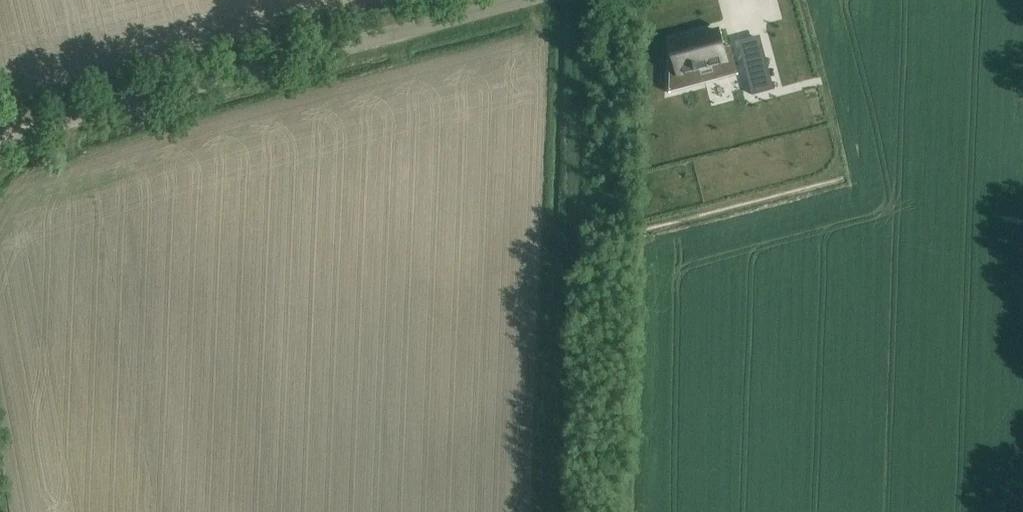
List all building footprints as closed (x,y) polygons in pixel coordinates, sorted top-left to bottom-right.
[(676,60),(669,62),(669,93),(671,92),(671,87),(699,80),(697,72),(716,67),(719,79),(739,74),(731,45),(722,48),(717,30),(671,42),(676,60)] [(766,56),(744,62),(752,95),(775,89),(766,56)]
